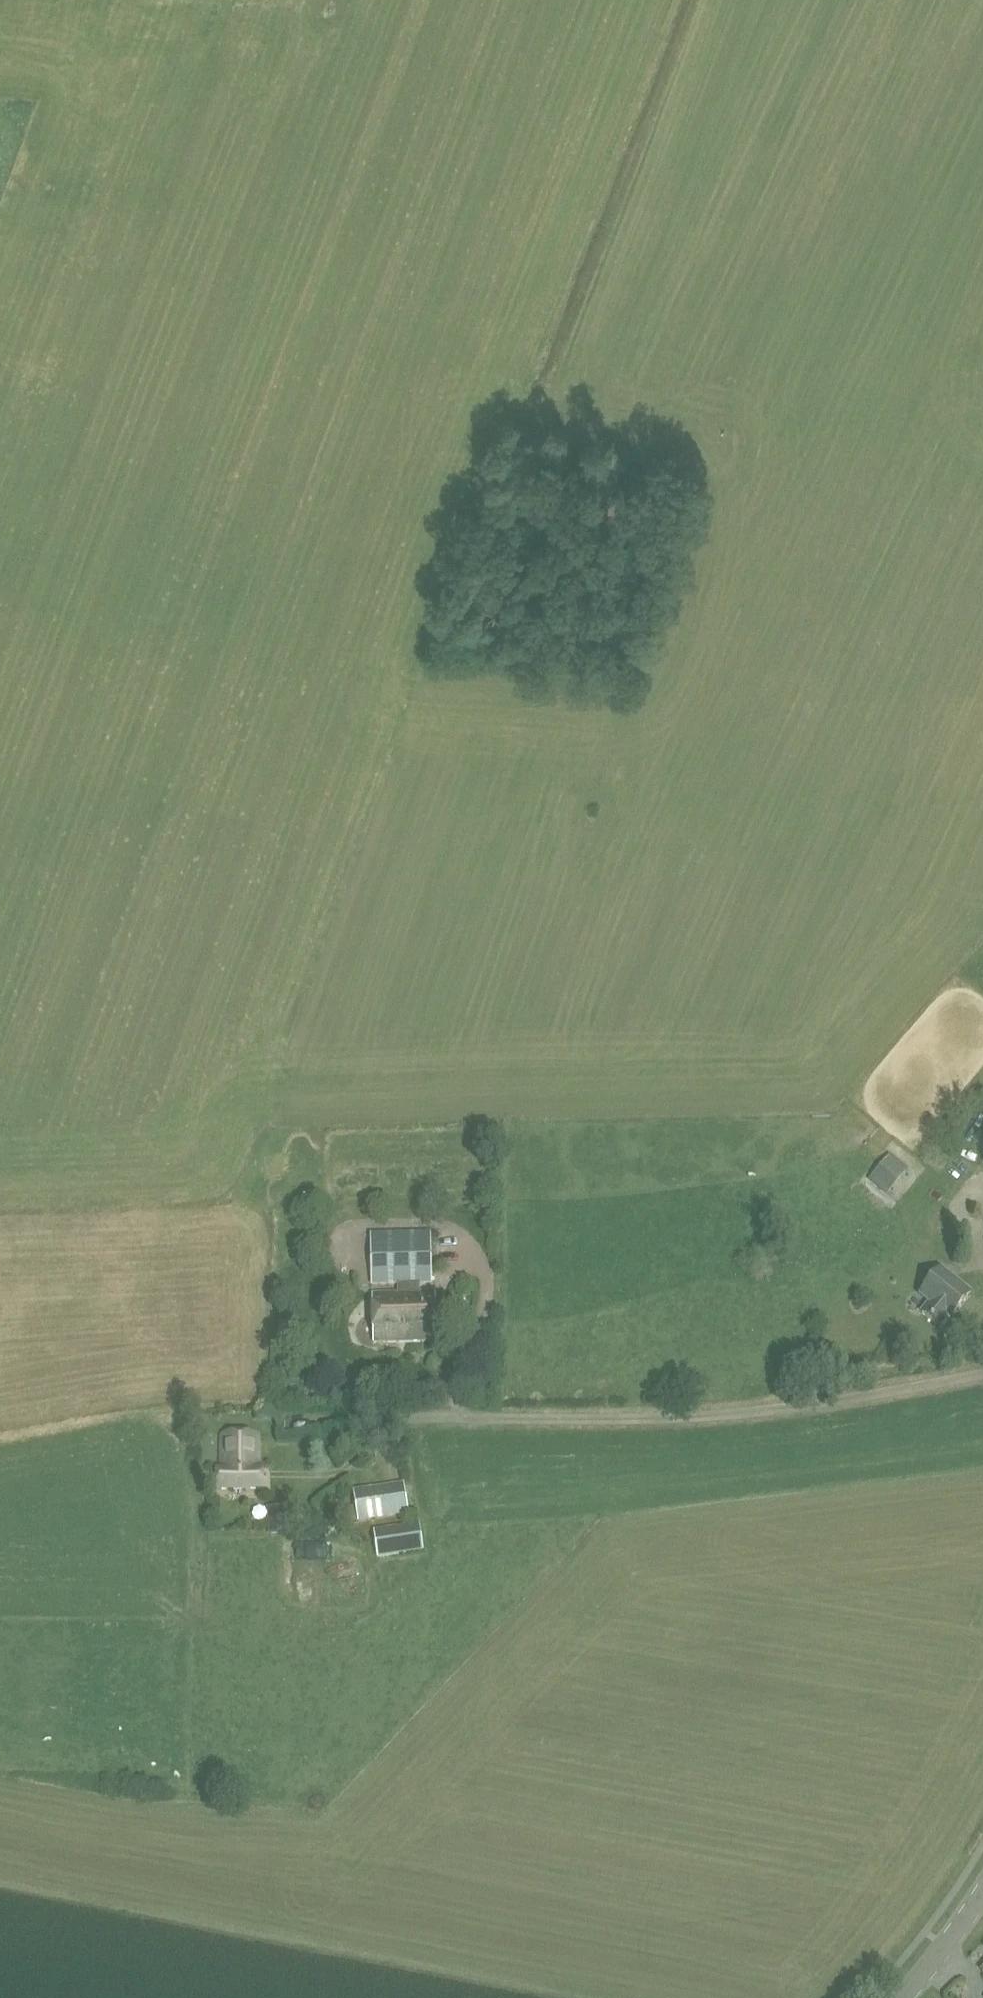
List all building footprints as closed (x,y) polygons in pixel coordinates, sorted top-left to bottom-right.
[(887,1196),(909,1170),(890,1154),(868,1180),(887,1196)] [(420,1293),(420,1284),(432,1284),(431,1233),(372,1234),(373,1285),(398,1284),(399,1294),(373,1294),(374,1342),(437,1341),(436,1293),(420,1293)] [(941,1271),(922,1294),(932,1302),(922,1314),(941,1329),(949,1319),(951,1320),(971,1296),(941,1271)] [(260,1471),(260,1435),(222,1435),(221,1470),(217,1470),(217,1490),(264,1490),(264,1471),(260,1471)] [(409,1515),(406,1485),(354,1491),(356,1505),(347,1506),(349,1522),(409,1515)] [(378,1557),(424,1550),(420,1524),(374,1531),(378,1557)]
